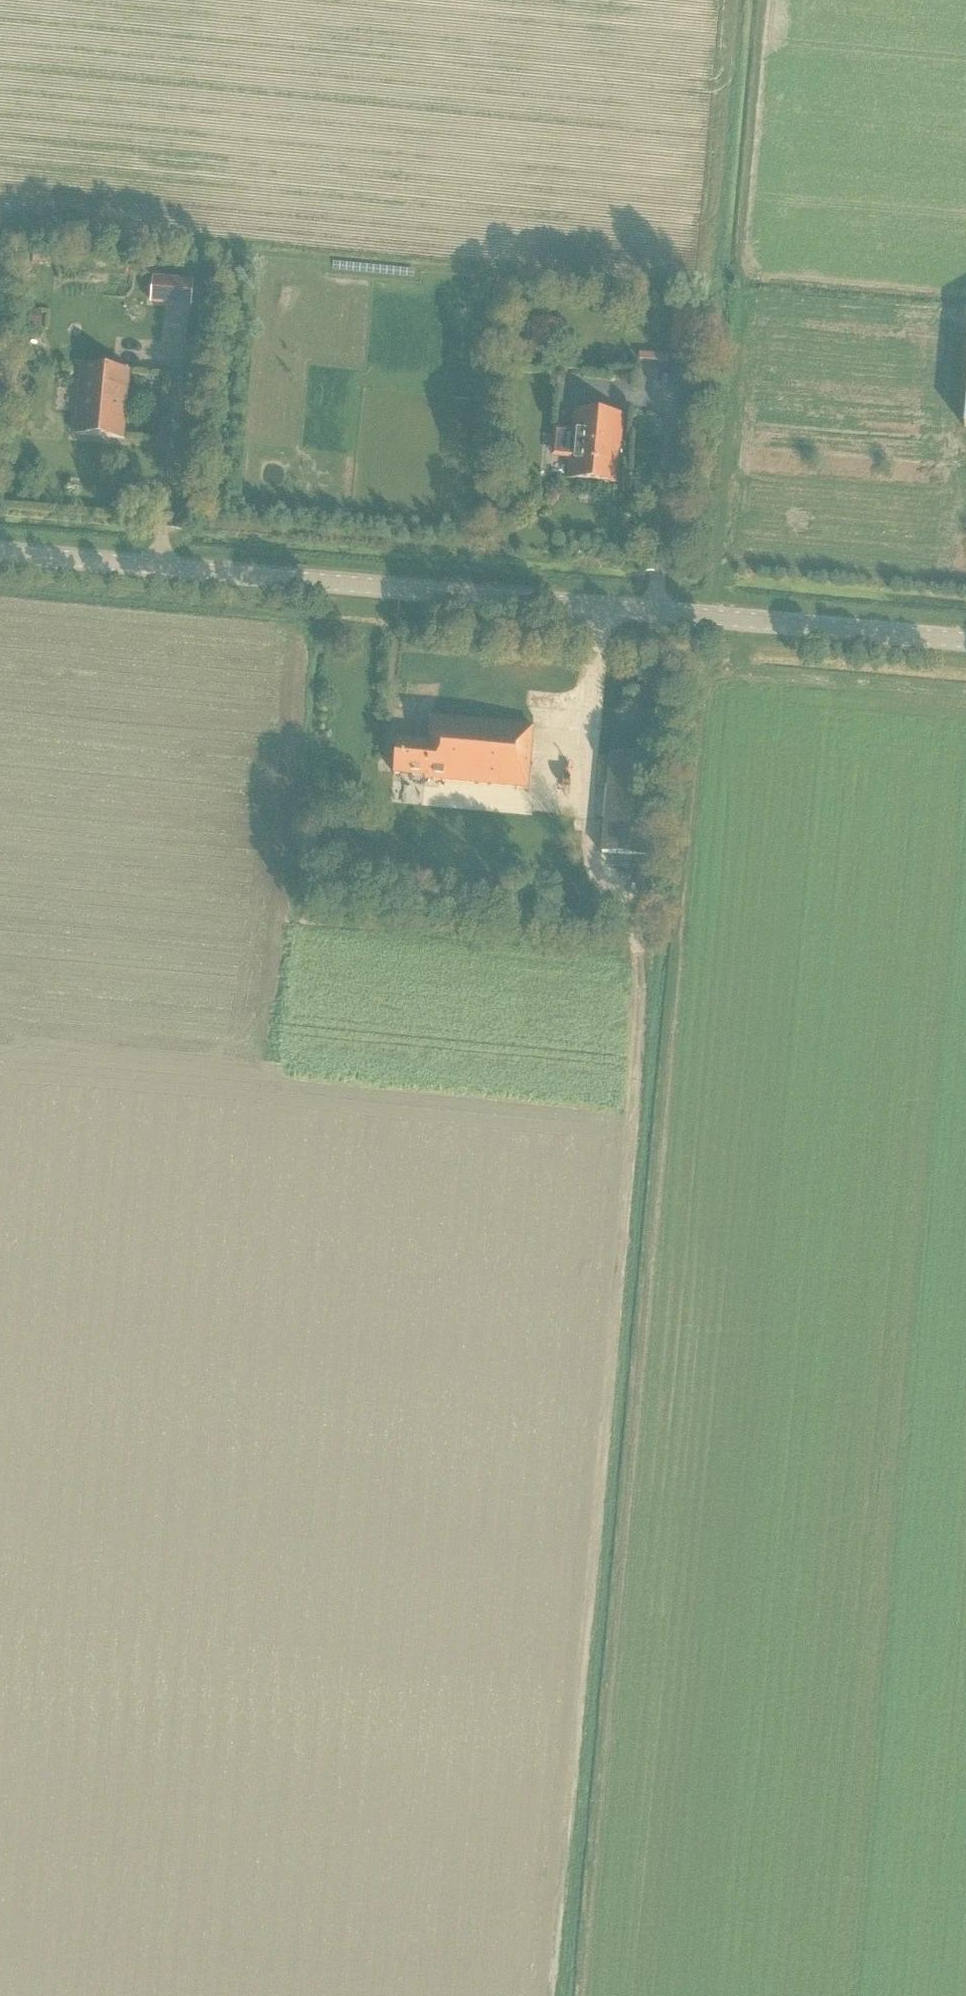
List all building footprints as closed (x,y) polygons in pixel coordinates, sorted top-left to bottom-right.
[(33,255),(33,262),(45,264),(46,257),(33,255)] [(154,278),(152,301),(191,305),(193,282),(154,278)] [(23,310),(22,326),(40,327),(42,311),(23,310)] [(77,437),(125,440),(132,370),(82,367),(77,437)] [(557,428),(555,456),(572,457),(570,479),(618,484),(625,414),(576,410),(574,430),(557,428)] [(397,740),(394,775),(426,778),(426,782),(441,783),(529,790),(535,727),(432,718),(430,742),(397,740)]
